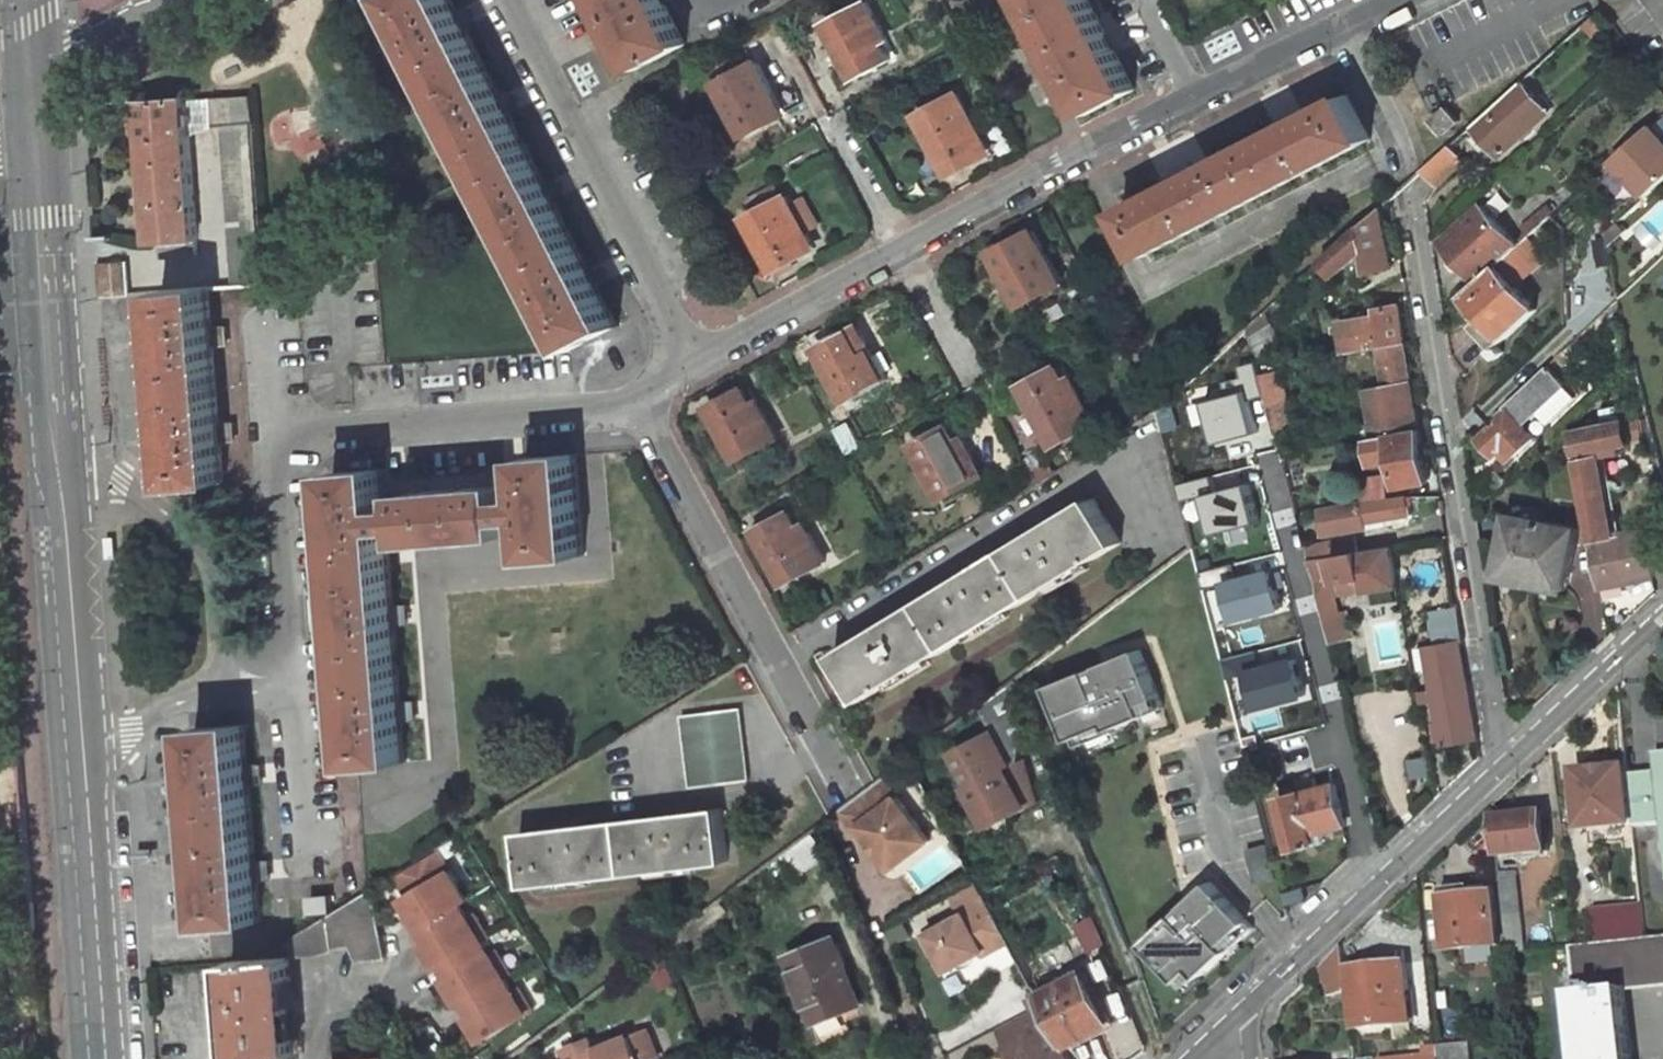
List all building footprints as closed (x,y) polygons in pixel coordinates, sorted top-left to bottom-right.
[(454,0),(399,0),(577,347),(621,327),(602,290),(613,284),(604,266),(593,272),(558,203),(569,197),(561,181),(550,186),(515,118),(526,112),(517,94),(505,99),(473,35),(484,30),(476,15),(465,20),(454,0)] [(642,71),(690,47),(668,5),(672,3),(671,0),(605,0),(642,71)] [(1094,0),(1032,0),(1094,120),(1143,96),(1094,0)] [(891,34),(874,2),(831,25),(860,82),(899,61),(886,37),(891,34)] [(1595,38),(1607,28),(1596,16),(1585,27),(1595,38)] [(782,94),(764,60),(722,81),(750,137),(788,117),(777,96),(782,94)] [(1526,82),(1476,128),(1475,128),(1500,157),(1551,112),(1526,82)] [(990,133),(969,93),(927,117),(958,176),(996,157),(984,135),(990,133)] [(209,99),(213,154),(222,154),(230,289),(264,287),(251,97),(209,99)] [(191,98),(144,100),(155,245),(165,245),(167,262),(202,259),(191,98)] [(1353,102),(1308,124),(1303,117),(1280,129),(1284,137),(1202,181),(1198,173),(1171,188),(1175,195),(1130,219),(1151,261),(1375,146),(1353,102)] [(1460,120),(1448,107),(1433,121),(1445,134),(1460,120)] [(1662,184),(1662,137),(1652,124),(1613,158),(1627,174),(1630,172),(1636,179),(1633,181),(1648,197),(1662,184)] [(1444,152),(1418,173),(1436,191),(1460,169),(1444,152)] [(1630,172),(1627,174),(1633,181),(1636,179),(1630,172)] [(776,184),(749,199),(758,215),(785,200),(776,184)] [(750,219),(779,271),(814,252),(803,231),(809,228),(808,225),(795,201),(792,195),(785,200),(758,215),(750,219)] [(819,218),(806,195),(795,201),(808,225),(819,218)] [(1482,204),(1443,240),(1457,255),(1465,264),(1480,280),(1519,244),(1482,204)] [(1549,204),(1544,209),(1551,216),(1556,212),(1549,204)] [(1387,208),(1327,263),(1328,265),(1335,274),(1367,251),(1371,273),(1396,269),(1387,208)] [(1544,209),(1532,219),(1539,226),(1540,225),(1551,216),(1544,209)] [(1539,226),(1532,219),(1523,228),(1530,235),(1539,226)] [(1608,231),(1609,244),(1624,230),(1618,222),(1608,231)] [(1530,235),(1526,237),(1545,257),(1558,244),(1540,225),(1539,226),(1530,235)] [(1046,253),(1036,233),(999,253),(1027,306),(1070,284),(1051,250),(1046,253)] [(1537,309),(1515,286),(1545,258),(1545,257),(1526,237),(1519,244),(1480,280),(1465,294),(1488,319),(1477,329),(1493,346),(1490,349),(1497,357),(1504,350),(1498,344),(1537,309)] [(133,297),(128,244),(100,247),(104,300),(133,297)] [(1465,264),(1457,255),(1452,260),(1460,269),(1465,264)] [(225,423),(219,349),(231,349),(230,330),(218,331),(216,291),(165,295),(179,485),(230,481),(227,443),(238,442),(237,423),(225,423)] [(1407,348),(1400,309),(1381,312),(1382,317),(1366,319),(1367,324),(1345,328),(1349,358),(1383,352),(1407,348)] [(1259,352),(1286,338),(1273,312),(1253,330),(1259,352)] [(868,350),(858,331),(824,349),(852,402),(893,380),(875,347),(868,350)] [(1407,348),(1383,352),(1390,389),(1413,385),(1407,348)] [(1207,445),(1247,434),(1238,403),(1252,399),(1243,367),(1229,371),(1236,393),(1196,405),(1207,445)] [(1076,387),(1066,368),(1029,388),(1062,448),(1105,423),(1083,384),(1076,387)] [(1526,427),(1569,388),(1551,369),(1499,418),(1504,423),(1485,441),(1500,458),(1508,451),(1518,462),(1540,442),(1526,427)] [(1291,405),(1283,374),(1265,379),(1273,408),(1283,406),(1291,405)] [(1419,424),(1413,385),(1390,389),(1371,392),(1379,440),(1421,434),(1419,424)] [(761,412),(750,391),(713,411),(741,463),(785,439),(768,408),(761,412)] [(1277,426),(1288,424),(1283,406),(1273,408),(1277,426)] [(1606,414),(1608,430),(1628,426),(1625,410),(1606,414)] [(1432,432),(1430,423),(1430,422),(1419,424),(1421,434),(1432,432)] [(1608,430),(1576,436),(1580,459),(1607,453),(1616,460),(1631,457),(1630,448),(1634,447),(1630,425),(1628,426),(1608,430)] [(969,448),(957,426),(921,446),(950,499),(992,476),(974,445),(969,448)] [(1430,485),(1421,434),(1379,440),(1382,461),(1393,460),(1394,466),(1397,465),(1400,482),(1404,481),(1405,489),(1430,485)] [(397,608),(391,529),(401,529),(402,533),(415,533),(416,541),(517,534),(516,526),(527,525),(527,519),(537,518),(540,559),(589,555),(583,456),(532,460),(536,500),(526,501),(526,497),(513,498),(512,485),(413,493),(413,504),(400,505),(400,510),(390,511),(387,470),(338,475),(360,767),(407,762),(405,725),(417,724),(416,706),(403,707),(398,626),(411,625),(410,608),(397,608)] [(1582,467),(1604,590),(1659,581),(1650,534),(1620,539),(1607,462),(1582,467)] [(1213,493),(1195,498),(1204,535),(1247,524),(1237,487),(1242,485),(1238,470),(1209,478),(1213,493)] [(1505,483),(1495,472),(1474,491),(1477,509),(1505,483)] [(1392,499),(1388,477),(1364,481),(1367,503),(1392,499)] [(1367,503),(1318,510),(1322,537),(1365,530),(1364,524),(1411,517),(1408,497),(1392,499),(1367,503)] [(1128,548),(1100,501),(840,660),(868,707),(1128,548)] [(833,562),(817,531),(809,534),(797,512),(763,531),(791,584),(833,562)] [(1515,517),(1502,581),(1535,588),(1548,524),(1515,517)] [(1548,524),(1535,588),(1568,595),(1582,530),(1548,524)] [(1362,538),(1308,546),(1309,549),(1312,562),(1365,553),(1362,538)] [(1344,584),(1369,580),(1371,592),(1405,587),(1399,547),(1365,553),(1312,562),(1317,582),(1333,580),(1343,578),(1344,584)] [(1269,569),(1219,582),(1230,623),(1280,610),(1269,569)] [(1317,582),(1327,620),(1342,616),(1333,580),(1317,582)] [(1346,596),(1371,592),(1369,580),(1344,584),(1346,596)] [(1435,700),(1444,744),(1468,740),(1473,739),(1478,738),(1460,641),(1465,640),(1458,607),(1429,612),(1432,629),(1434,629),(1437,645),(1426,647),(1430,669),(1434,690),(1435,700)] [(1327,620),(1333,645),(1358,638),(1352,613),(1342,616),(1327,620)] [(1430,669),(1426,647),(1417,649),(1421,670),(1430,669)] [(1103,664),(1051,685),(1075,747),(1113,732),(1112,728),(1164,708),(1141,649),(1113,660),(1103,664)] [(1248,713),(1298,700),(1288,660),(1237,673),(1248,713)] [(1023,763),(1020,762),(1021,749),(1041,738),(1017,677),(981,704),(996,731),(956,753),(973,784),(968,787),(984,817),(1001,807),(1007,819),(1039,801),(1031,785),(1028,787),(1026,784),(1026,782),(1028,779),(1030,775),(1029,770),(1027,766),(1023,763)] [(1435,700),(1434,690),(1419,693),(1421,703),(1435,700)] [(750,780),(742,708),(682,716),(691,787),(750,780)] [(213,923),(260,918),(258,881),(271,881),(269,862),(257,862),(251,785),(263,783),(262,766),(250,767),(245,724),(196,728),(213,923)] [(1635,824),(1635,826),(1662,823),(1662,752),(1657,753),(1659,772),(1630,775),(1635,824)] [(1411,762),(1414,778),(1432,775),(1429,759),(1411,762)] [(1635,824),(1630,775),(1629,767),(1578,772),(1584,830),(1635,824)] [(861,826),(873,842),(880,852),(894,870),(931,842),(882,778),(842,809),(857,829),(861,826)] [(1296,793),(1278,798),(1292,850),(1315,844),(1312,834),(1325,830),(1346,825),(1335,783),(1296,793)] [(729,862),(722,807),(520,832),(527,887),(729,862)] [(990,828),(1007,819),(1001,807),(984,817),(990,828)] [(1548,851),(1544,813),(1495,819),(1499,856),(1548,851)] [(1312,834),(1315,844),(1327,840),(1325,830),(1312,834)] [(781,854),(798,876),(828,853),(811,832),(781,854)] [(880,852),(873,842),(869,845),(876,855),(880,852)] [(1255,883),(1277,877),(1269,844),(1246,849),(1255,883)] [(474,905),(445,855),(411,876),(423,896),(418,900),(415,909),(437,945),(431,949),(445,972),(451,969),(459,982),(453,986),(466,1009),(472,1006),(480,1019),(474,1022),(488,1045),(540,1015),(526,992),(521,995),(513,981),(518,979),(504,955),(499,958),(491,945),(496,942),(482,918),(477,921),(469,908),(474,905)] [(1501,872),(1510,954),(1526,952),(1517,870),(1501,872)] [(411,876),(405,879),(418,900),(423,896),(411,876)] [(949,969),(993,946),(994,949),(1011,940),(985,893),(979,882),(954,895),(965,914),(930,933),(939,950),(949,969)] [(1245,918),(1211,882),(1185,906),(1145,942),(1180,980),(1193,968),(1200,976),(1253,927),(1245,918)] [(368,893),(261,960),(292,960),(334,951),(351,946),(358,962),(387,959),(374,896),(368,893)] [(1504,948),(1498,898),(1472,901),(1471,893),(1449,896),(1455,955),(1504,948)] [(310,896),(312,914),(334,912),(332,894),(310,896)] [(1643,904),(1592,910),(1596,944),(1646,938),(1643,904)] [(1087,949),(1104,941),(1094,918),(1077,925),(1087,949)] [(923,937),(932,954),(939,950),(930,933),(923,937)] [(861,1003),(835,937),(790,954),(815,1021),(861,1003)] [(1646,938),(1596,944),(1577,946),(1571,947),(1576,994),(1624,989),(1624,991),(1662,986),(1662,937),(1646,938)] [(1321,968),(1331,993),(1348,989),(1344,946),(1321,968)] [(655,971),(671,965),(666,951),(650,957),(655,971)] [(232,962),(236,1007),(232,1008),(234,1025),(237,1025),(240,1058),(298,1058),(292,960),(261,960),(232,962)] [(1412,1023),(1406,962),(1351,968),(1358,1029),(1412,1023)] [(1111,1028),(1085,978),(1081,971),(1038,994),(1040,998),(1043,1003),(1054,1026),(1065,1048),(1069,1049),(1111,1028)] [(1573,995),(1581,1058),(1632,1058),(1624,991),(1624,989),(1576,994),(1573,995)] [(1069,1049),(1065,1048),(1054,1026),(1043,1003),(997,1028),(1007,1047),(1005,1049),(1011,1058),(1074,1058),(1069,1049)] [(649,1032),(599,1052),(595,1042),(579,1048),(584,1058),(660,1058),(649,1032)] [(1470,1045),(1437,1048),(1438,1056),(1438,1058),(1471,1058),(1470,1045)] [(579,1048),(563,1054),(565,1058),(584,1058),(579,1048)]
